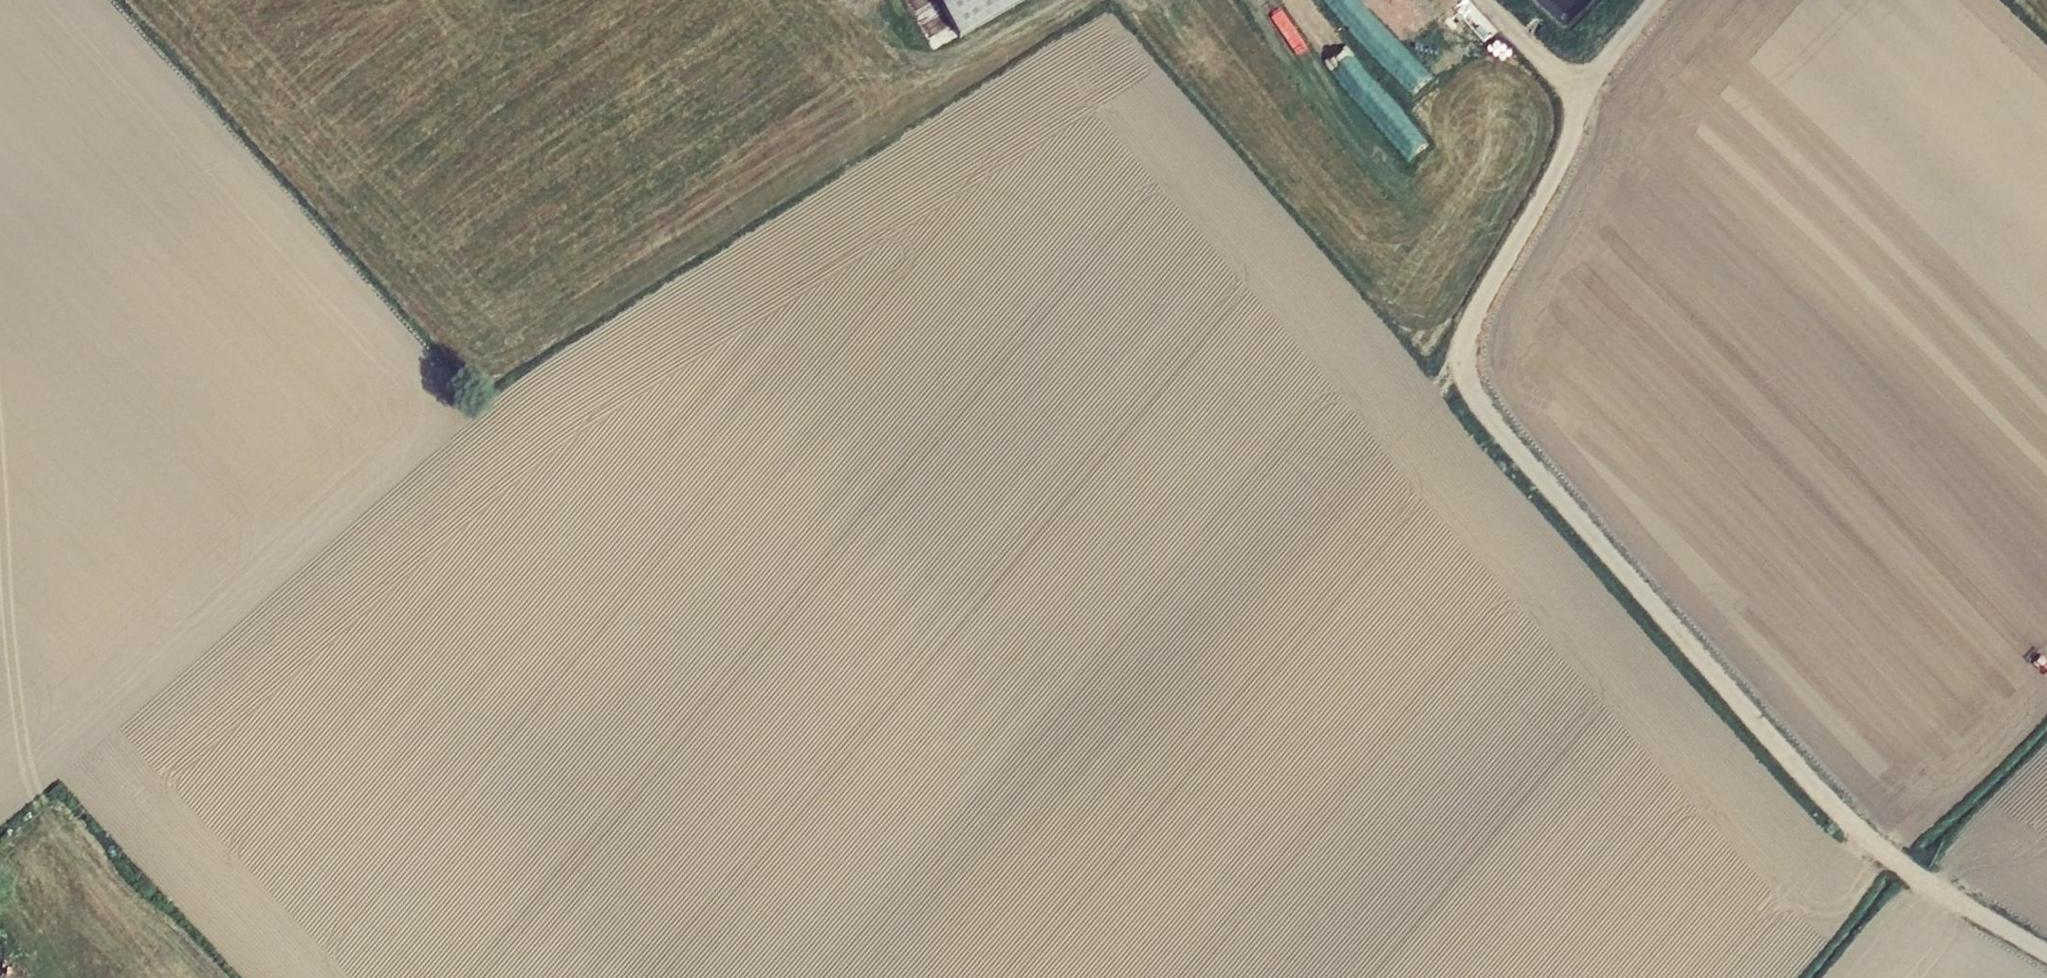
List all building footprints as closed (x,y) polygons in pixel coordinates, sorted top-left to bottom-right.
[(1427,54),(1447,33),(1414,2),(1394,23),(1427,54)]
